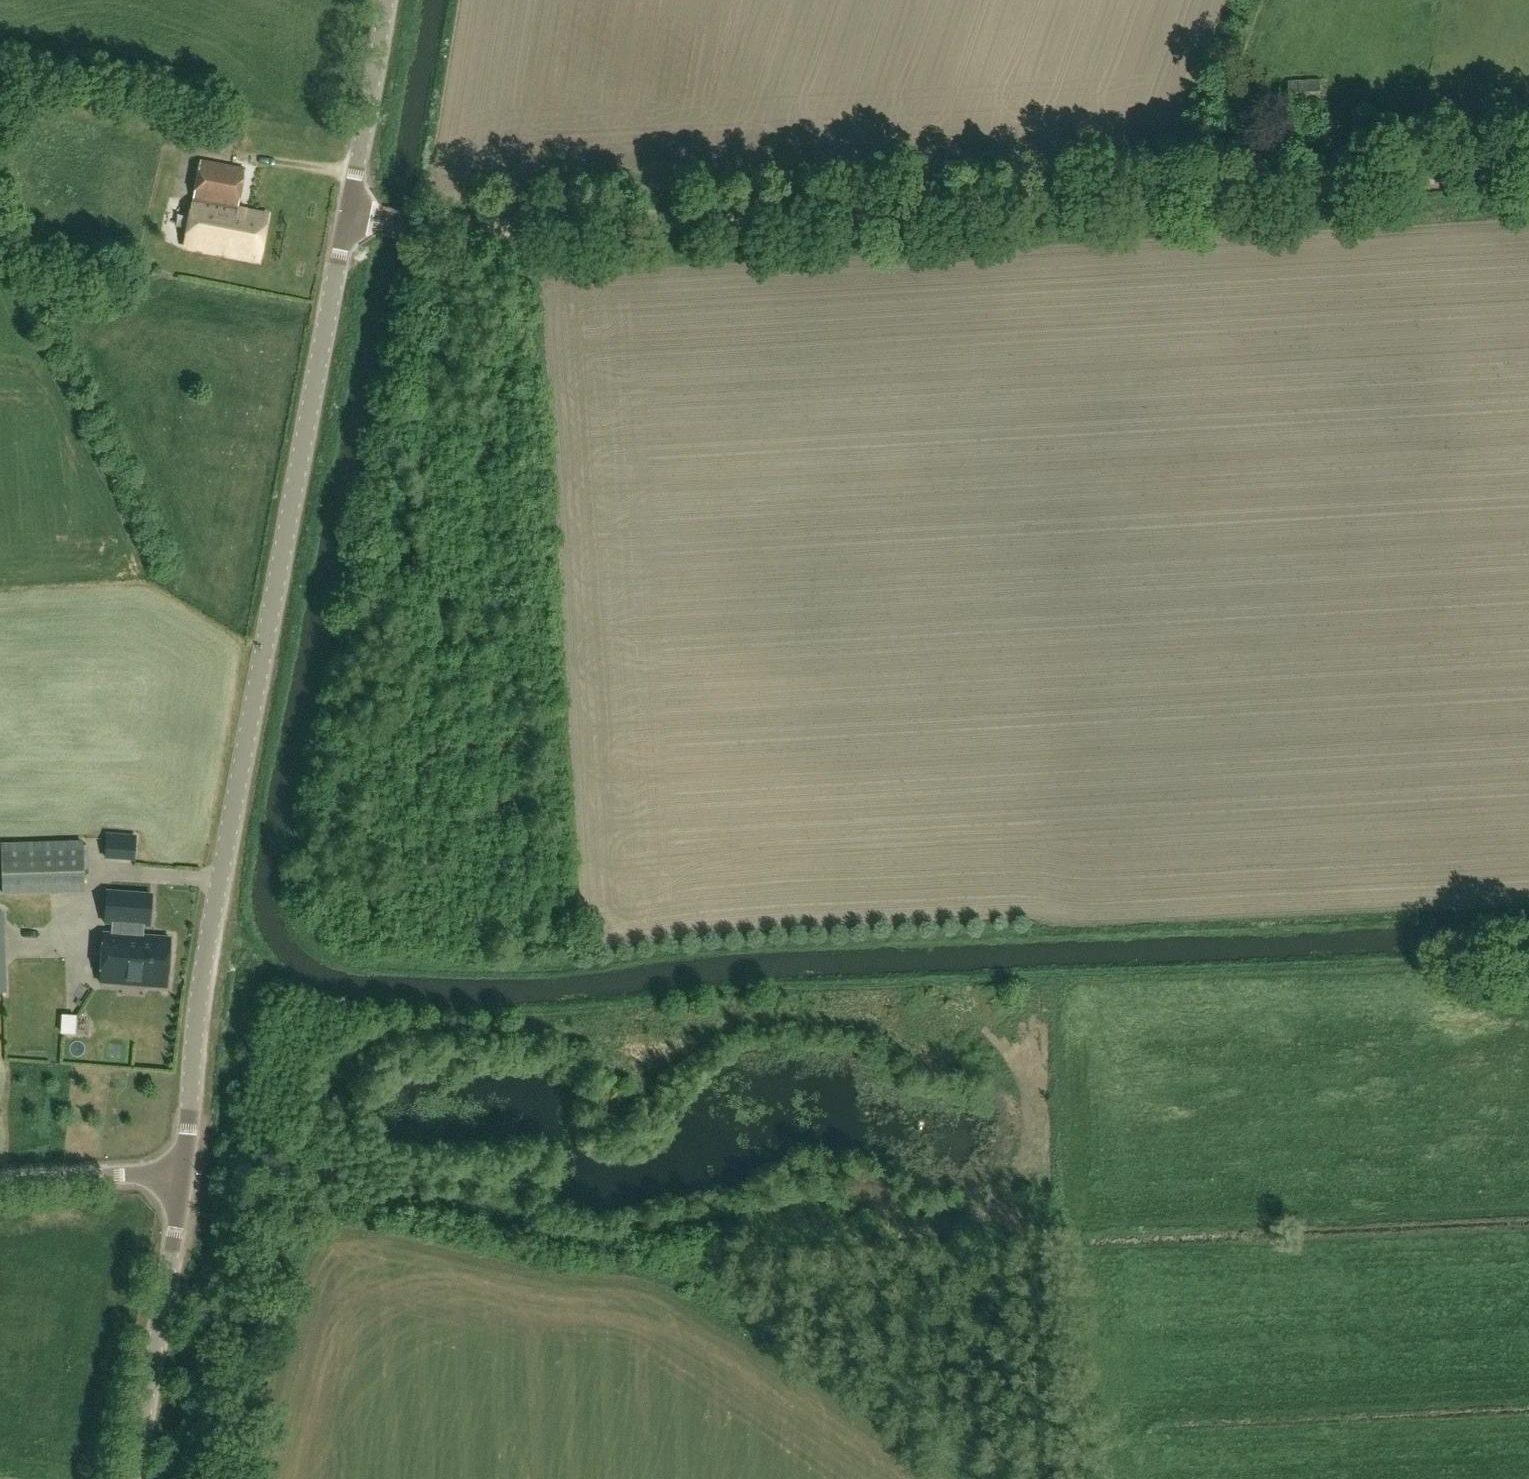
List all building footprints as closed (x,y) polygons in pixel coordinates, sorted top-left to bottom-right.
[(1290,102),(1292,107),(1321,106),(1320,80),(1295,83),(1295,78),(1263,79),(1263,104),(1290,102)] [(184,250),(259,263),(267,216),(237,210),(244,171),(199,163),(184,250)] [(134,860),(136,835),(123,834),(122,859),(134,860)] [(82,843),(34,844),(0,846),(2,894),(35,893),(83,891),(82,843)] [(151,895),(107,891),(105,923),(120,924),(119,935),(104,933),(100,983),(120,984),(121,972),(146,974),(145,986),(166,988),(170,938),(139,936),(140,926),(149,927),(151,895)] [(62,1016),(61,1033),(74,1034),(75,1017),(62,1016)]
